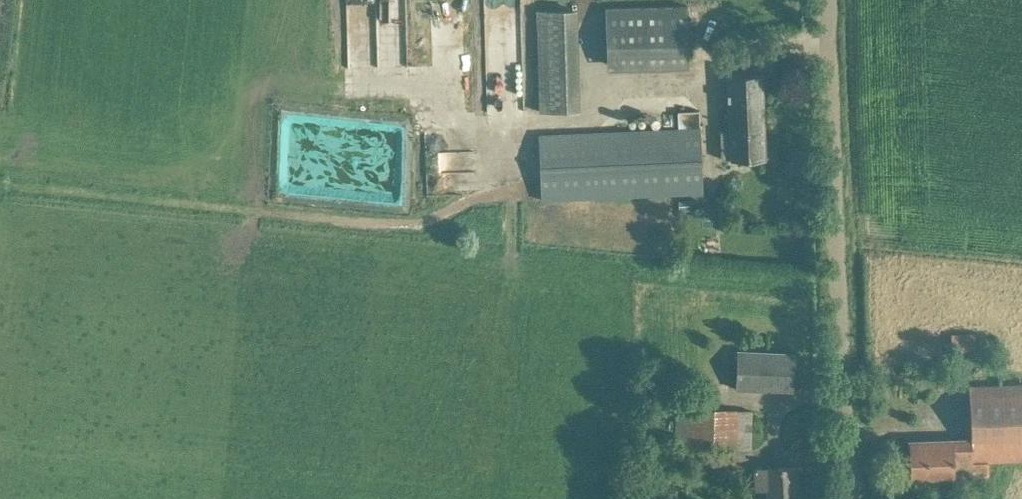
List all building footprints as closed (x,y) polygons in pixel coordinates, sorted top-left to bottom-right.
[(607,7),(608,69),(689,67),(688,4),(607,7)] [(577,8),(537,9),(540,113),(580,111),(577,8)] [(763,73),(727,74),(729,131),(720,131),(722,159),(766,157),(763,73)] [(539,133),(542,200),(703,193),(699,111),(678,112),(679,127),(539,133)] [(690,200),(679,200),(679,210),(690,210),(690,200)] [(975,335),(951,336),(952,352),(976,351),(975,335)] [(793,390),(794,353),(737,351),(736,388),(793,390)] [(988,474),(988,462),(1021,460),(1021,383),(969,385),(971,438),(909,440),(911,477),(988,474)] [(755,413),(677,410),(675,446),(753,449),(755,413)] [(754,468),(755,489),(768,488),(769,498),(797,498),(796,467),(754,468)]
